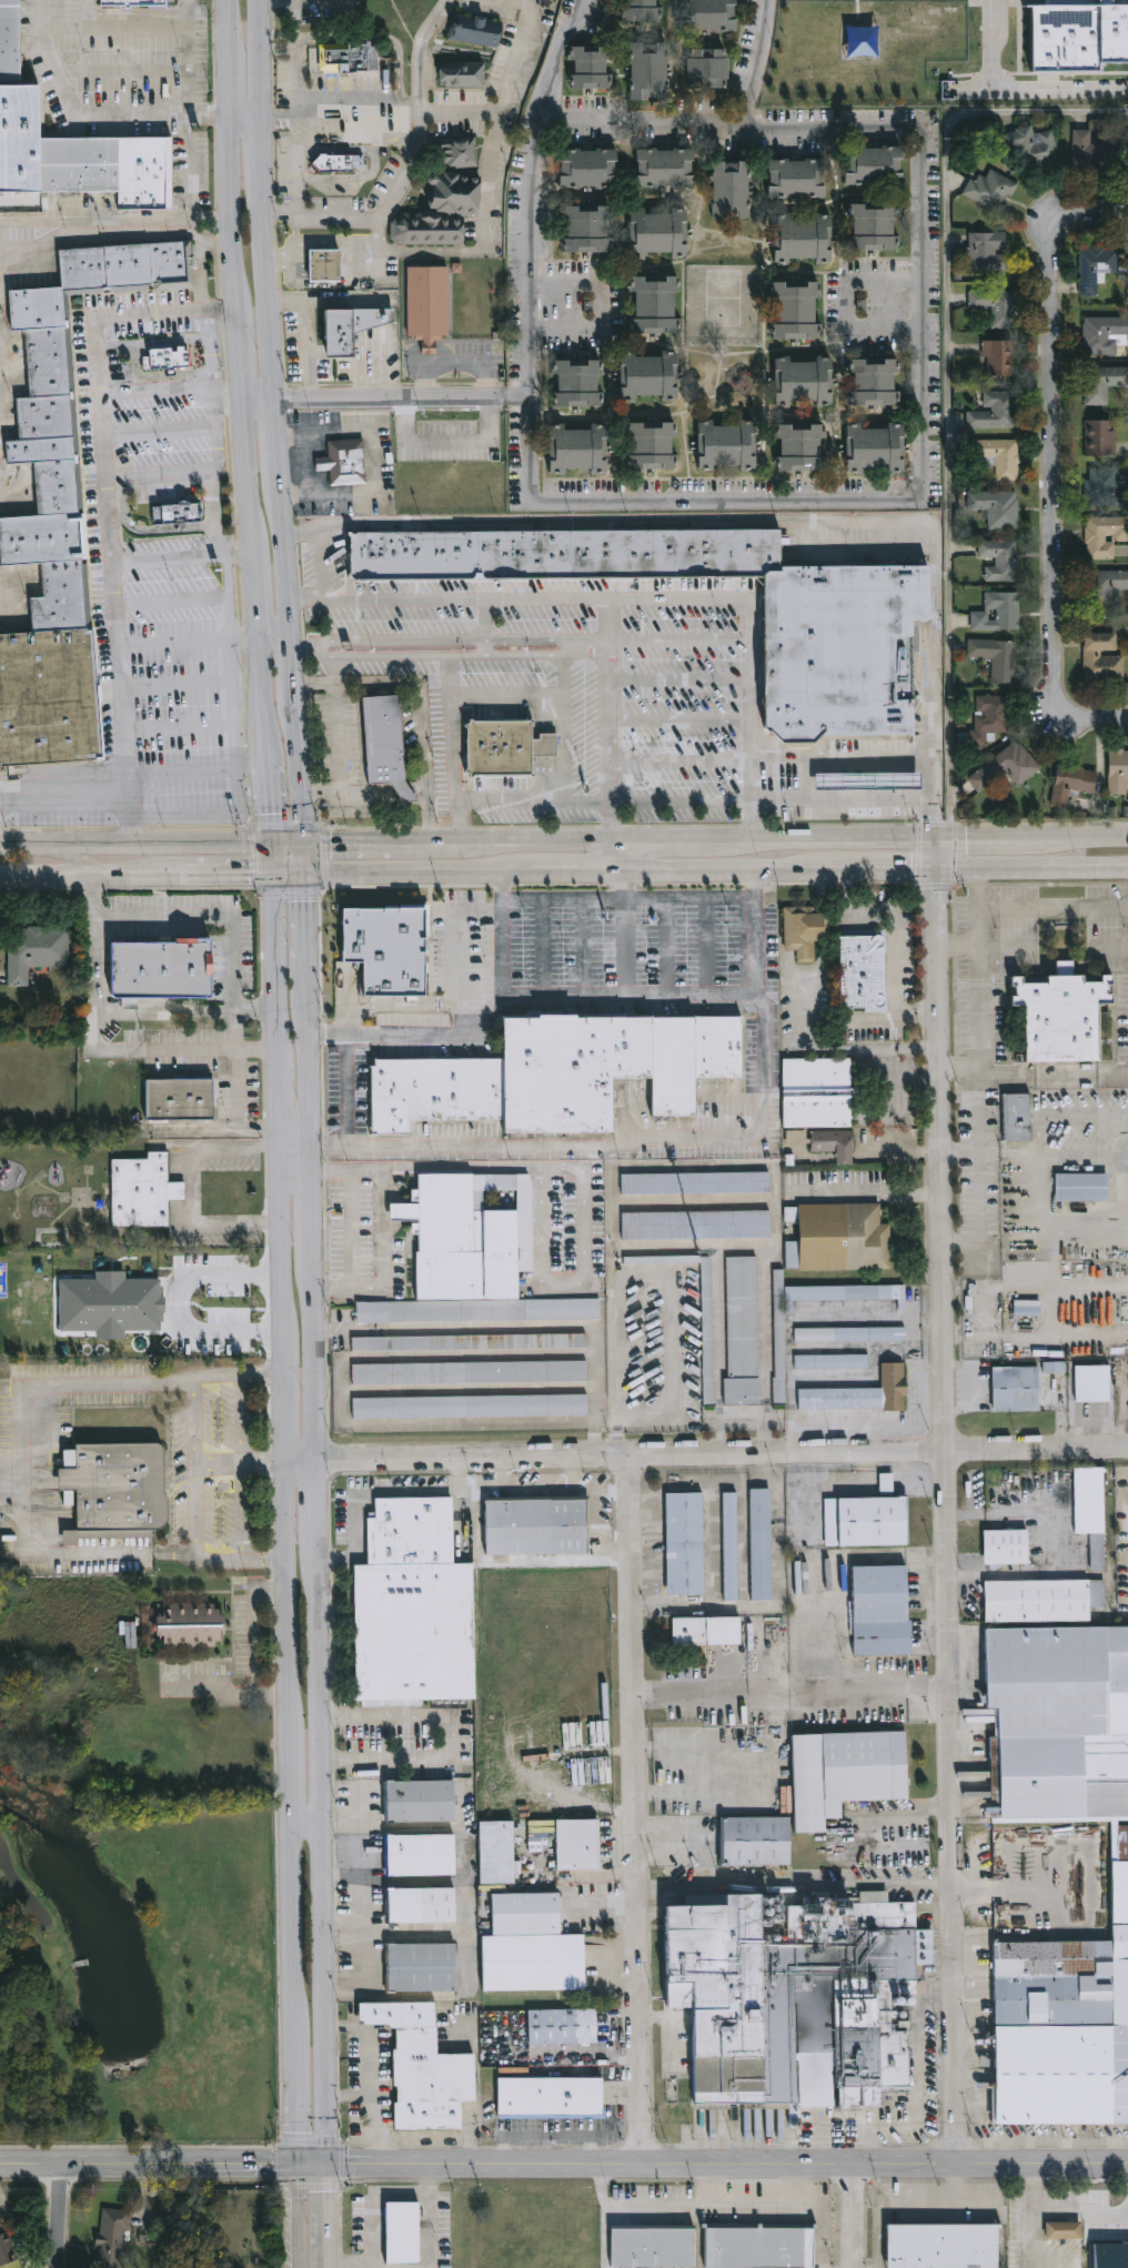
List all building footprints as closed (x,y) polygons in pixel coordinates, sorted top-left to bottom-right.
[(117,192),(0,193),(0,0),(19,0),(20,85),(40,85),(40,138),(171,137),(172,210),(117,210),(117,192)] [(623,23),(623,0),(661,0),(661,23),(623,23)] [(676,30),(676,0),(737,0),(737,31),(676,30)] [(1124,3),(1127,3),(1127,63),(1097,63),(1097,71),(1028,72),(1028,4),(1044,4),(1044,0),(1124,0),(1124,3)] [(449,41),(499,46),(502,20),(452,14),(449,41)] [(319,44),(319,71),(322,71),(349,71),(349,73),(357,73),(357,70),(367,70),(376,70),(376,46),(371,46),(371,41),(366,41),(366,44),(356,44),(356,41),(348,41),(348,44),(319,44)] [(632,98),(632,42),(646,42),(646,52),(655,52),(655,43),(667,43),(667,98),(632,98)] [(611,46),(611,89),(573,89),(573,46),(611,46)] [(687,88),(687,49),(728,49),(728,88),(687,88)] [(440,88),(440,62),(485,62),(485,88),(440,88)] [(1057,161),(1006,169),(1000,131),(1031,127),(1033,132),(1051,129),(1057,161)] [(1091,130),(1073,129),(1072,168),(1113,170),(1114,145),(1090,144),(1091,130)] [(437,147),(453,145),(472,141),(479,138),(481,167),(447,171),(445,164),(440,165),(437,147)] [(847,185),(847,147),(904,147),(904,185),(847,185)] [(561,188),(561,150),(618,149),(618,187),(561,188)] [(637,188),(637,149),(695,149),(695,188),(637,188)] [(311,164),(320,175),(325,173),(356,173),(356,168),(365,168),(365,157),(329,157),(329,155),(323,155),(320,154),(314,161),(311,164)] [(769,198),(769,159),(826,159),(826,198),(769,198)] [(751,161),(751,218),(714,218),(714,161),(751,161)] [(984,177),(988,168),(1016,183),(1000,213),(963,193),(974,171),(984,177)] [(464,245),(390,242),(391,212),(430,213),(431,173),(480,175),(479,215),(465,214),(464,245)] [(853,203),(898,204),(898,250),(853,250),(853,203)] [(612,252),(566,252),(566,205),(612,206),(612,252)] [(688,256),(631,255),(631,210),(688,210),(688,256)] [(775,214),(834,214),(834,263),(775,263),(775,214)] [(1005,271),(966,271),(966,232),(1005,232),(1005,271)] [(60,284),(58,246),(191,238),(194,285),(68,294),(60,284)] [(1078,295),(1078,248),(1117,248),(1116,273),(1097,273),(1097,295),(1078,295)] [(310,249),(310,281),(342,281),(341,249),(310,249)] [(407,267),(408,338),(421,338),(422,354),(436,354),(436,338),(449,337),(448,266),(407,267)] [(678,276),(678,333),(634,333),(634,276),(678,276)] [(820,339),(774,340),(774,281),(820,281),(820,339)] [(24,327),(10,329),(7,288),(60,284),(68,294),(70,325),(24,327)] [(968,290),(1014,290),(1014,327),(989,327),(989,312),(968,312),(968,290)] [(331,312),(397,311),(399,322),(357,334),(359,359),(331,359),(331,312)] [(1081,316),(1127,316),(1127,340),(1118,340),(1118,354),(1081,354),(1081,316)] [(70,325),(74,393),(29,395),(24,327),(70,325)] [(1014,340),(1014,376),(981,376),(981,340),(1014,340)] [(149,347),(187,344),(188,365),(143,367),(142,355),(149,355),(149,347)] [(677,353),(677,400),(621,400),(621,353),(677,353)] [(775,406),(775,356),(790,356),(790,357),(833,357),(833,406),(775,406)] [(898,406),(853,406),(853,359),(898,359),(898,406)] [(601,360),(601,407),(556,407),(556,360),(601,360)] [(1084,367),(1127,366),(1127,386),(1107,386),(1107,404),(1084,404),(1084,367)] [(966,429),(966,412),(985,412),(984,391),(1015,391),(1016,427),(966,429)] [(18,437),(14,396),(29,395),(74,393),(78,434),(18,437)] [(1084,457),(1084,421),(1115,421),(1115,457),(1084,457)] [(698,471),(698,422),(756,422),(756,471),(698,471)] [(628,468),(628,423),(675,423),(675,468),(628,468)] [(551,474),(550,426),(607,425),(607,474),(551,474)] [(779,471),(779,425),(824,425),(824,471),(779,471)] [(847,425),(906,425),(906,474),(846,473),(847,425)] [(78,434),(79,457),(33,461),(23,462),(6,463),(4,439),(9,439),(18,437),(78,434)] [(329,457),(316,457),(316,471),(330,470),(331,486),(366,484),(363,439),(328,441),(329,457)] [(995,481),(995,457),(971,457),(971,441),(1017,441),(1017,481),(995,481)] [(79,457),(82,511),(37,514),(33,461),(79,457)] [(1085,505),(1085,473),(1127,473),(1127,505),(1085,505)] [(1017,492),(1017,530),(986,530),(986,510),(966,510),(966,492),(1017,492)] [(200,500),(201,520),(152,523),(151,504),(200,500)] [(40,563),(0,565),(0,516),(37,514),(82,511),(85,560),(40,563)] [(1085,517),(1127,516),(1127,542),(1116,542),(1116,558),(1085,558),(1085,517)] [(783,526),(783,562),(784,567),(773,567),(766,572),(355,578),(349,573),(350,528),(783,526)] [(1017,581),(985,581),(985,558),(978,558),(978,540),(1017,540),(1017,581)] [(85,560),(90,626),(31,631),(29,596),(42,595),(40,563),(85,560)] [(769,726),(775,728),(787,740),(818,742),(824,734),(919,730),(917,699),(898,697),(899,673),(910,673),(908,645),(900,644),(899,634),(917,634),(918,617),(933,617),(933,562),(783,562),(784,567),(773,567),(766,572),(769,726)] [(1081,571),(1127,571),(1127,589),(1120,589),(1120,608),(1081,608),(1081,571)] [(969,631),(969,612),(984,612),(984,592),(1018,592),(1018,631),(969,631)] [(102,757),(0,763),(0,632),(31,631),(90,626),(93,626),(102,757)] [(1082,679),(1082,634),(1117,634),(1117,653),(1124,653),(1124,679),(1082,679)] [(966,657),(967,639),(1016,642),(1014,684),(990,683),(991,658),(966,657)] [(361,696),(367,780),(386,780),(401,798),(414,798),(403,778),(397,693),(361,696)] [(986,748),(974,748),(974,696),(1008,696),(1009,733),(986,733),(986,748)] [(556,756),(556,735),(530,736),(530,721),(467,721),(467,776),(531,775),(531,756),(556,756)] [(1039,769),(1016,787),(1005,773),(977,793),(967,778),(1018,740),(1039,769)] [(1109,750),(1127,750),(1127,789),(1109,789),(1109,750)] [(1096,770),(1094,794),(1069,790),(1067,808),(1051,806),(1057,765),(1096,770)] [(813,772),(919,769),(919,786),(813,788),(813,772)] [(342,905),(425,906),(424,994),(362,995),(362,961),(342,960),(342,905)] [(832,909),(832,941),(817,941),(817,964),(799,964),(799,951),(786,951),(786,909),(832,909)] [(10,987),(10,929),(70,929),(70,967),(30,968),(30,987),(10,987)] [(843,1009),(843,936),(888,936),(888,1009),(843,1009)] [(114,941),(215,941),(215,998),(114,998),(114,941)] [(1020,1062),(1019,1006),(1007,1006),(1007,977),(1054,977),(1054,962),(1068,962),(1068,976),(1108,976),(1109,1005),(1092,1005),(1094,1061),(1020,1062)] [(503,1009),(743,1010),(743,1075),(696,1076),(695,1108),(653,1109),(652,1071),(612,1072),(612,1123),(504,1126),(504,1116),(412,1117),(412,1127),(374,1128),(372,1061),(376,1061),(376,1055),(503,1054),(503,1009)] [(785,1128),(785,1059),(854,1059),(854,1128),(785,1128)] [(149,1122),(149,1079),(173,1079),(173,1073),(191,1073),(191,1079),(216,1079),(216,1122),(149,1122)] [(1001,1142),(1001,1095),(1029,1095),(1029,1142),(1001,1142)] [(809,1131),(809,1146),(787,1146),(787,1131),(809,1131)] [(839,1165),(839,1152),(813,1152),(813,1131),(856,1131),(856,1165),(839,1165)] [(113,1228),(113,1160),(150,1160),(150,1152),(170,1152),(170,1183),(188,1183),(188,1201),(171,1201),(171,1228),(113,1228)] [(533,1171),(534,1270),(520,1270),(520,1299),(598,1298),(600,1318),(356,1320),(356,1301),(419,1300),(417,1219),(403,1219),(391,1219),(391,1202),(404,1202),(419,1202),(419,1172),(533,1171)] [(771,1173),(772,1193),(623,1195),(623,1175),(771,1173)] [(1054,1202),(1054,1175),(1106,1175),(1106,1202),(1054,1202)] [(893,1270),(788,1272),(788,1242),(802,1242),(802,1222),(795,1222),(794,1206),(883,1204),(883,1226),(893,1226),(893,1270)] [(624,1241),(624,1213),(772,1212),(772,1239),(624,1241)] [(701,1262),(703,1405),(714,1404),(712,1256),(625,1257),(626,1263),(701,1262)] [(728,1405),(728,1258),(758,1258),(758,1405),(728,1405)] [(59,1280),(60,1331),(96,1330),(96,1339),(125,1339),(125,1331),(161,1330),(161,1313),(163,1313),(163,1279),(125,1280),(125,1271),(96,1271),(97,1279),(59,1280)] [(907,1287),(907,1301),(795,1303),(795,1314),(786,1316),(787,1405),(776,1407),(775,1272),(785,1272),(785,1288),(907,1287)] [(1011,1318),(1011,1301),(1039,1301),(1039,1318),(1011,1318)] [(907,1329),(907,1343),(796,1343),(796,1329),(907,1329)] [(586,1335),(587,1350),(353,1351),(353,1338),(586,1335)] [(796,1355),(870,1355),(870,1370),(796,1370),(796,1355)] [(588,1362),(588,1383),(353,1385),(353,1364),(588,1362)] [(1066,1362),(1043,1362),(1043,1373),(1066,1373),(1066,1362)] [(884,1363),(907,1363),(907,1410),(800,1410),(800,1390),(884,1389),(884,1363)] [(1108,1367),(1108,1402),(1072,1402),(1072,1367),(1108,1367)] [(1036,1368),(1036,1412),(990,1412),(990,1368),(1036,1368)] [(354,1419),(354,1398),(588,1397),(588,1417),(354,1419)] [(79,1447),(79,1470),(60,1470),(61,1491),(79,1491),(80,1532),(160,1531),(167,1528),(170,1522),(171,1499),(167,1494),(167,1449),(164,1447),(161,1444),(79,1447)] [(1106,1571),(1092,1571),(1092,1534),(1077,1534),(1076,1468),(1106,1468),(1106,1571)] [(892,1473),(880,1474),(880,1492),(893,1492),(892,1473)] [(753,1490),(773,1490),(773,1601),(753,1601),(753,1490)] [(725,1493),(739,1493),(739,1602),(725,1602),(725,1493)] [(705,1595),(668,1595),(667,1494),(705,1494),(705,1595)] [(356,1565),(370,1565),(369,1519),(376,1519),(376,1499),(453,1498),(454,1564),(474,1564),(476,1700),(359,1702),(356,1565)] [(909,1546),(826,1546),(826,1499),(908,1498),(909,1546)] [(590,1554),(487,1554),(487,1499),(588,1499),(590,1554)] [(1029,1564),(987,1564),(987,1531),(1029,1530),(1029,1564)] [(856,1655),(856,1566),(912,1566),(912,1655),(856,1655)] [(986,1581),(1106,1580),(1106,1607),(1092,1607),(1092,1622),(987,1622),(986,1581)] [(159,1615),(164,1615),(164,1604),(225,1604),(225,1649),(164,1650),(164,1639),(160,1639),(159,1615)] [(743,1619),(743,1646),(673,1646),(673,1619),(743,1619)] [(988,1629),(1127,1628),(1127,2125),(997,2126),(996,1943),(1115,1943),(1114,1822),(991,1823),(991,1737),(996,1737),(996,1710),(988,1710),(988,1629)] [(910,1801),(844,1802),(844,1818),(827,1820),(827,1833),(796,1834),(794,1735),(908,1732),(910,1801)] [(456,1782),(456,1823),(389,1823),(389,1782),(456,1782)] [(792,1866),(723,1866),(723,1818),(792,1818),(792,1866)] [(516,1885),(482,1885),(482,1821),(516,1821),(516,1885)] [(558,1871),(558,1821),(600,1821),(600,1871),(558,1871)] [(390,1835),(457,1835),(457,1876),(390,1876),(390,1835)] [(457,1923),(389,1924),(389,1889),(457,1889),(457,1923)] [(694,2106),(694,2008),(666,2008),(666,1907),(687,1907),(687,1896),(787,1896),(787,1902),(860,1902),(860,1892),(889,1892),(889,1903),(917,1903),(917,1931),(935,1931),(935,1966),(918,1966),(918,2006),(912,2006),(912,2091),(872,2091),(872,2106),(694,2106)] [(586,1990),(485,1992),(484,1937),(495,1937),(494,1894),(562,1894),(563,1936),(586,1935),(586,1990)] [(389,1945),(457,1945),(457,1992),(389,1992),(389,1945)] [(361,2004),(439,2003),(439,2055),(476,2055),(477,2103),(464,2103),(464,2130),(397,2131),(396,2026),(362,2027),(361,2004)] [(598,2044),(531,2046),(530,2012),(597,2009),(598,2044)] [(500,2118),(500,2079),(605,2078),(605,2117),(500,2118)] [(422,2265),(386,2265),(386,2203),(422,2203),(422,2265)] [(17,2262),(0,2267),(0,2207),(17,2262)] [(131,2209),(129,2267),(99,2267),(101,2208),(131,2209)] [(1084,2222),(1084,2239),(1047,2239),(1047,2222),(1084,2222)] [(708,2267),(816,2267),(815,2229),(819,2229),(819,2225),(703,2225),(704,2228),(708,2229),(708,2267)] [(1000,2226),(1000,2267),(889,2267),(889,2226),(1000,2226)] [(696,2229),(696,2267),(613,2267),(613,2229),(696,2229)] [(1094,2267),(1127,2267),(1127,2244),(1093,2244),(1094,2267)]
